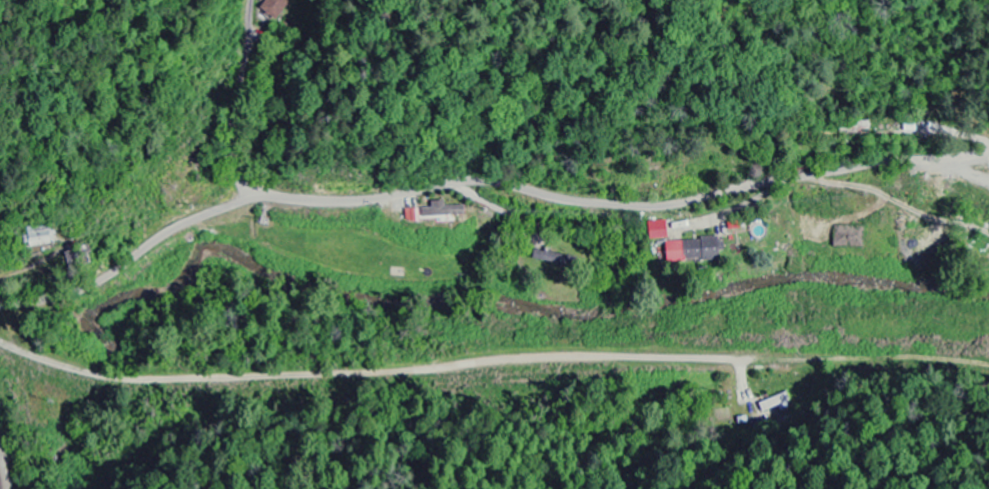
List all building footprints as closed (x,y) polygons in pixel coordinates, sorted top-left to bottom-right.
[(285,0),(266,0),(259,9),(275,21),(290,3),(285,0)] [(443,202),(430,203),(430,208),(419,209),(420,218),(463,216),(463,207),(443,207),(443,202)] [(405,223),(419,222),(418,209),(404,210),(405,223)] [(667,239),(665,221),(647,223),(649,242),(667,239)] [(726,223),(727,231),(741,231),(741,222),(726,223)] [(26,232),(29,249),(57,245),(54,228),(26,232)] [(664,242),(665,264),(717,260),(716,239),(664,242)]
